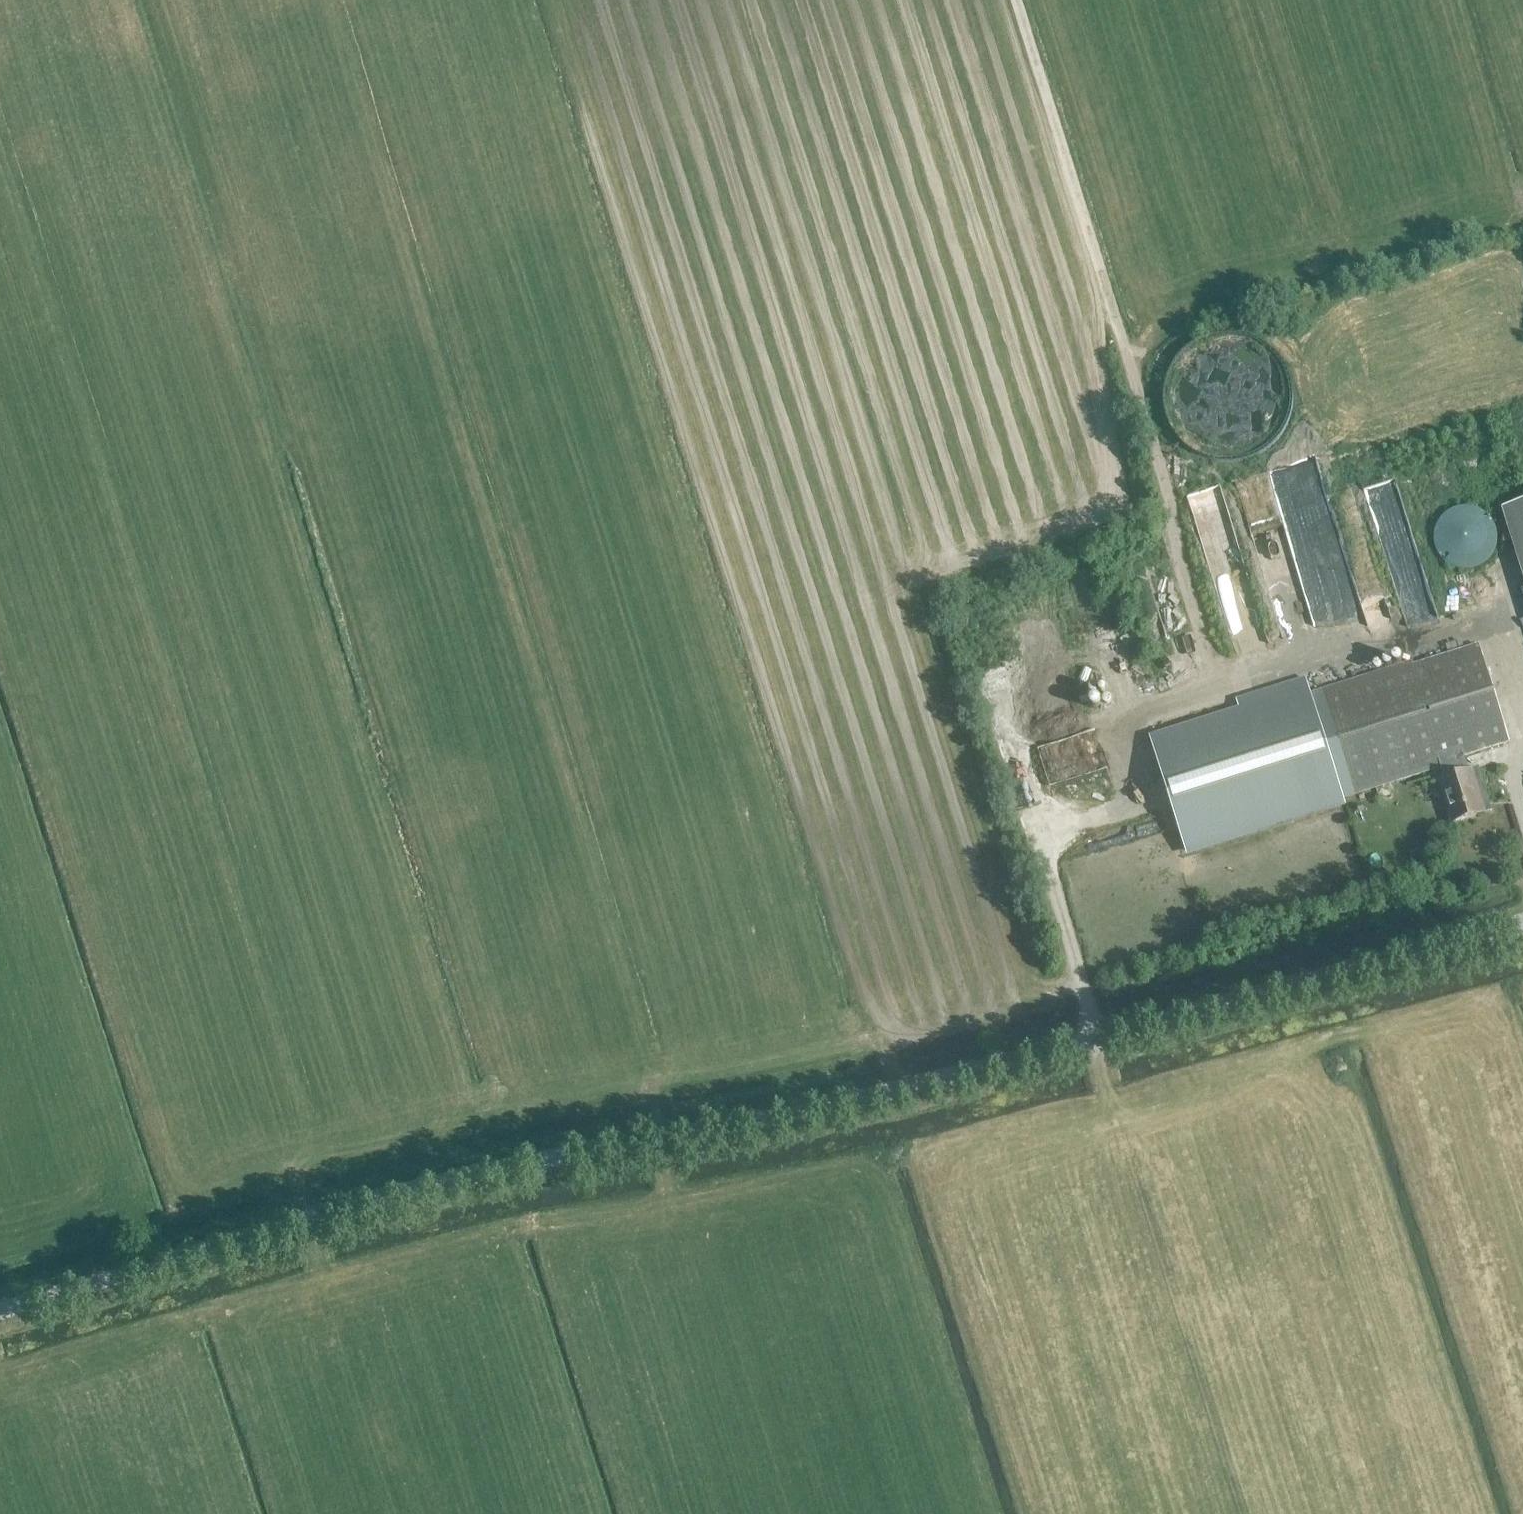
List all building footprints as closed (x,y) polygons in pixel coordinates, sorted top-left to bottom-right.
[(1211,410),(1212,422),(1270,417),(1267,385),(1190,391),(1191,411),(1211,410)] [(1501,508),(1522,579),(1522,501),(1501,508)] [(1469,507),(1465,507),(1461,507),(1459,507),(1457,508),(1453,509),(1449,511),(1445,514),(1443,515),(1442,517),(1439,520),(1438,522),(1437,524),(1435,527),(1434,529),(1434,531),(1433,533),(1433,536),(1433,539),(1433,540),(1433,542),(1433,544),(1434,547),(1434,549),(1435,551),(1437,554),(1438,557),(1440,558),(1441,560),(1444,563),(1447,565),(1451,568),(1453,568),(1455,569),(1457,570),(1459,570),(1461,571),(1464,571),(1467,571),(1470,570),(1473,570),(1475,569),(1477,568),(1479,568),(1482,566),(1485,563),(1488,561),(1491,558),(1492,556),(1493,554),(1494,552),(1495,550),(1496,547),(1496,544),(1497,542),(1497,540),(1497,538),(1496,534),(1496,531),(1495,528),(1494,526),(1492,523),(1491,521),(1490,519),(1488,518),(1487,516),(1485,514),(1484,513),(1480,511),(1477,509),(1473,508),(1469,507)] [(1162,551),(1185,663),(1205,659),(1182,547),(1162,551)] [(1240,712),(1152,740),(1186,851),(1344,802),(1342,797),(1440,766),(1444,779),(1439,781),(1452,824),(1485,813),(1472,771),(1468,772),(1464,756),(1509,742),(1478,645),(1414,665),(1412,661),(1310,693),(1305,678),(1237,700),(1240,712)]
